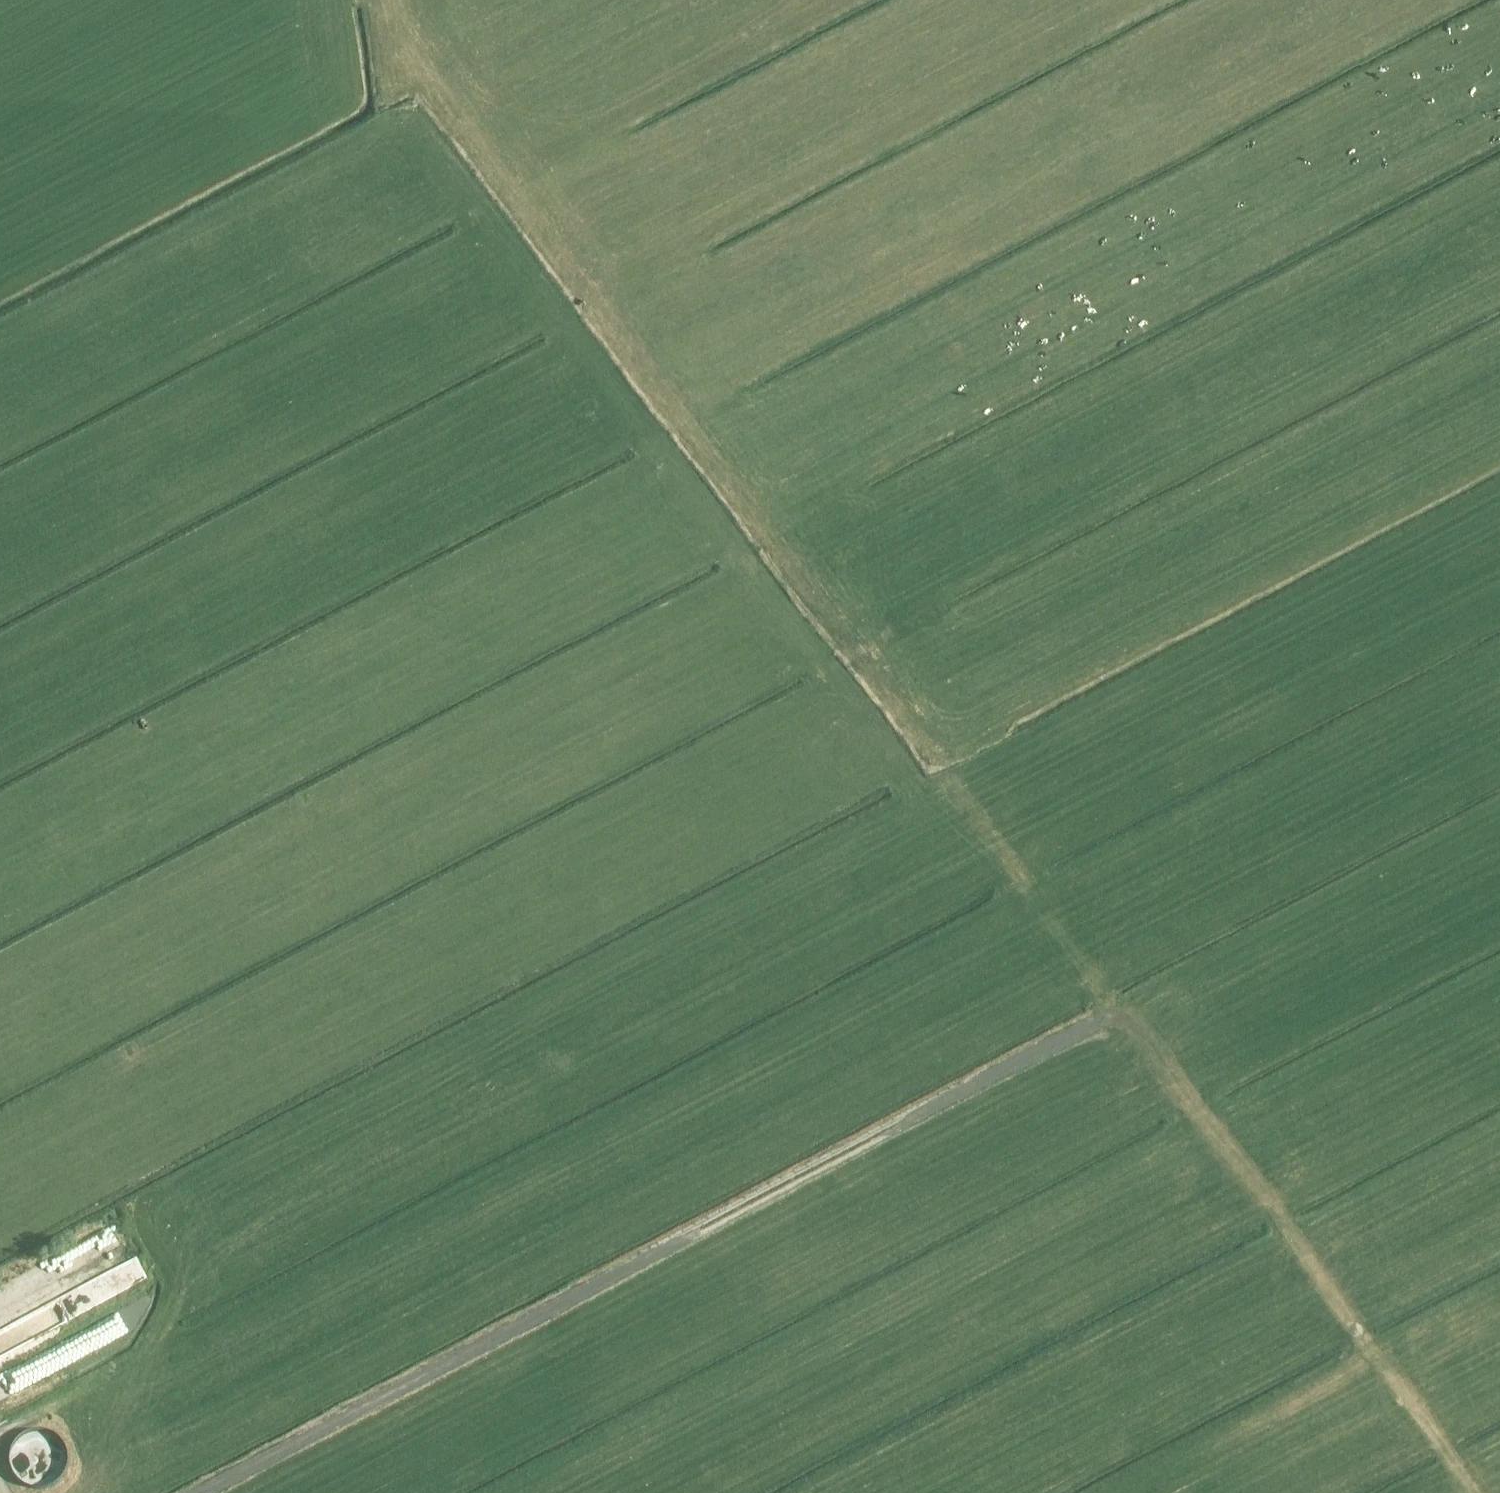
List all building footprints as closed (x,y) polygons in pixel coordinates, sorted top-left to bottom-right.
[(0,1284),(0,1314),(67,1286),(61,1272),(80,1264),(73,1247),(28,1266),(30,1272),(0,1284)] [(0,1372),(0,1397),(54,1369),(44,1349),(0,1372)] [(66,1465),(66,1461),(66,1457),(65,1453),(64,1450),(62,1446),(60,1443),(57,1440),(54,1438),(51,1435),(47,1434),(43,1433),(39,1432),(35,1432),(31,1433),(27,1434),(24,1435),(20,1437),(17,1440),(15,1443),(12,1446),(10,1450),(9,1453),(8,1457),(8,1461),(8,1465),(9,1469),(10,1473),(12,1477),(15,1480),(17,1483),(20,1485),(24,1487),(27,1489),(31,1490),(35,1491),(39,1491),(43,1490),(47,1489),(51,1487),(54,1485),(57,1483),(60,1480),(62,1477),(64,1473),(65,1469),(66,1465)]
